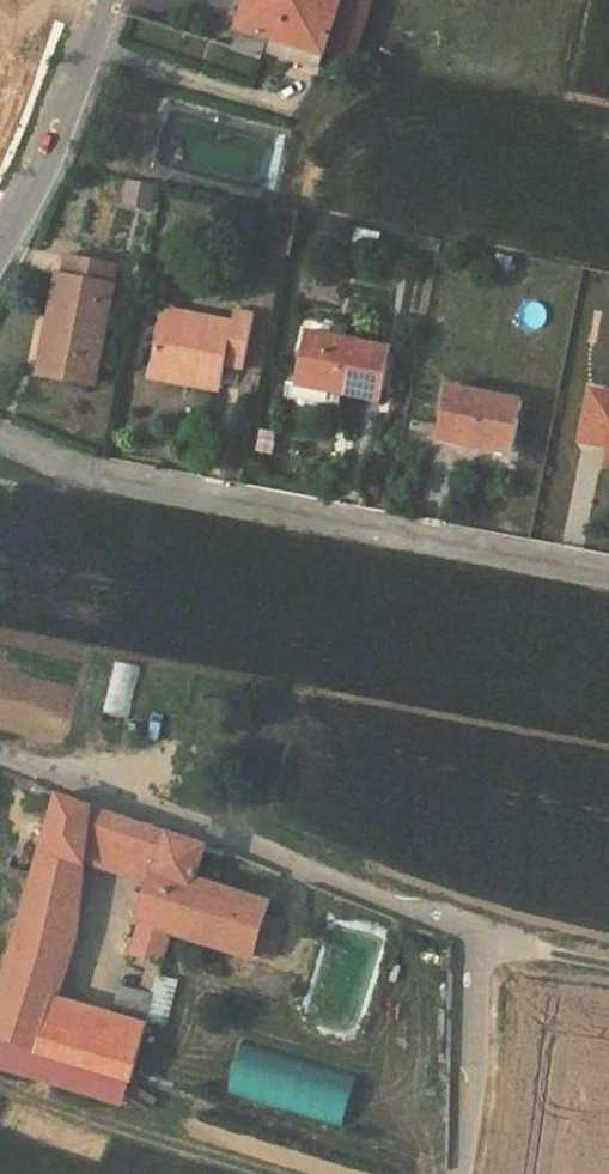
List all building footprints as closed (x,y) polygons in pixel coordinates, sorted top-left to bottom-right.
[(234,50),(263,59),(265,52),(269,37),(326,54),(327,51),(341,0),(250,0),(234,50)] [(327,51),(354,55),(371,0),(341,0),(327,51)] [(326,54),(269,37),(265,52),(322,69),(326,54)] [(355,227),(353,243),(379,249),(381,233),(355,227)] [(64,277),(45,375),(95,385),(117,266),(67,257),(64,277)] [(38,373),(45,375),(64,277),(58,275),(38,373)] [(164,309),(153,363),(197,372),(195,378),(221,383),(225,365),(226,355),(247,359),(256,315),(235,312),(233,322),(164,309)] [(306,331),(297,378),(343,387),(343,392),(383,400),(392,348),(306,331)] [(245,369),(247,359),(226,355),(225,365),(245,369)] [(197,372),(153,363),(150,376),(220,390),(221,383),(195,378),(197,372)] [(343,387),(297,378),(296,383),(343,392),(343,387)] [(447,387),(439,433),(461,437),(460,443),(514,454),(524,401),(447,387)] [(580,436),(602,440),(601,446),(608,447),(608,394),(590,390),(580,436)] [(461,437),(439,433),(437,440),(460,443),(461,437)] [(579,441),(601,446),(602,440),(580,436),(579,441)] [(116,662),(104,715),(131,721),(144,667),(116,662)] [(77,934),(86,860),(154,881),(170,833),(61,792),(0,995),(0,1035),(42,1049),(133,1077),(148,1023),(115,1014),(57,997),(77,934)] [(154,881),(141,916),(144,918),(134,952),(150,957),(164,962),(173,928),(256,956),(256,953),(267,915),(271,901),(199,876),(208,844),(170,833),(154,881)] [(274,958),(284,920),(267,915),(256,953),(274,958)] [(140,990),(123,984),(115,1014),(148,1023),(164,962),(150,957),(140,990)] [(151,1083),(154,1074),(144,1071),(141,1080),(151,1083)]
